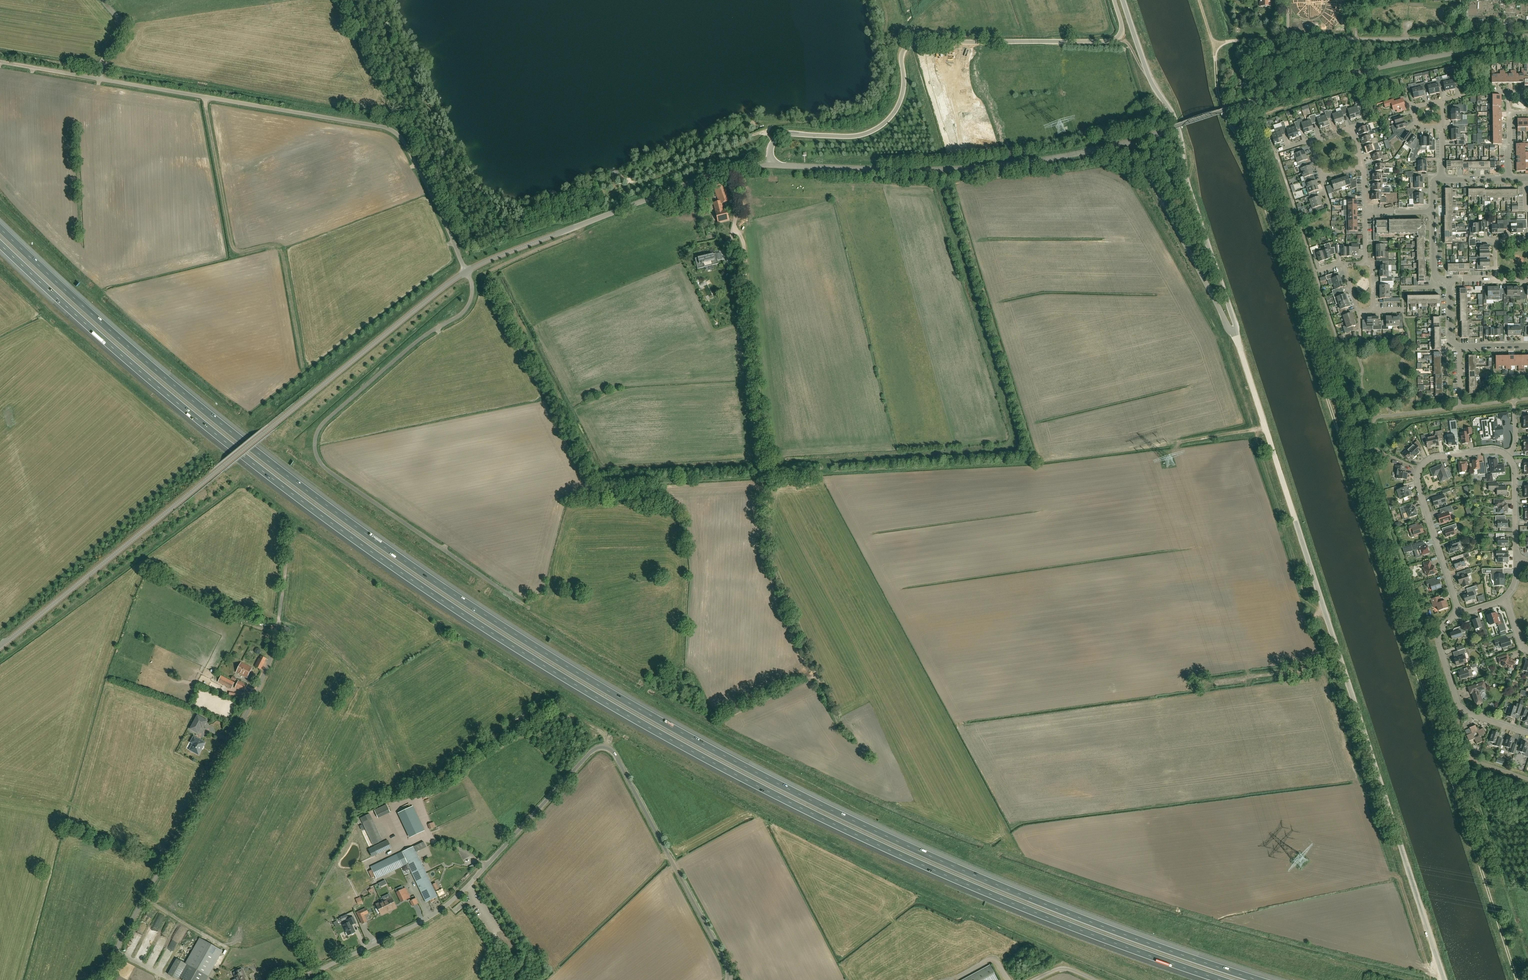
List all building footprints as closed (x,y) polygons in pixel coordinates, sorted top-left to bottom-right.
[(1447,77),(1447,78),(1448,81),(1450,91),(1455,89),(1453,82),(1456,81),(1455,75),(1447,77)] [(1441,77),(1439,77),(1440,84),(1443,83),(1445,92),(1450,91),(1448,81),(1447,78),(1443,79),(1442,76),(1441,77)] [(1438,85),(1440,84),(1439,77),(1436,78),(1436,81),(1432,82),(1434,94),(1439,93),(1438,85)] [(1434,94),(1432,82),(1428,83),(1428,84),(1424,85),(1424,83),(1424,87),(1425,90),(1425,87),(1428,86),(1430,95),(1434,94)] [(1417,88),(1419,97),(1424,96),(1422,91),(1425,90),(1424,87),(1424,83),(1416,84),(1417,88)] [(1414,98),(1419,97),(1417,88),(1416,84),(1414,85),(1414,87),(1412,87),(1411,86),(1408,86),(1409,92),(1412,91),(1414,98)] [(1391,100),(1384,102),(1385,107),(1392,105),(1394,110),(1397,109),(1398,112),(1405,109),(1404,106),(1403,107),(1401,100),(1402,100),(1392,103),(1391,100)] [(1356,106),(1352,108),(1355,118),(1360,117),(1360,118),(1358,112),(1360,111),(1359,110),(1361,110),(1358,102),(1355,103),(1356,106)] [(1463,112),(1463,105),(1458,105),(1458,110),(1451,110),(1451,115),(1460,115),(1460,112),(1463,112)] [(1355,118),(1352,108),(1347,109),(1351,121),(1351,120),(1355,118)] [(1337,112),(1340,123),(1344,121),(1345,123),(1341,111),(1337,112)] [(1340,123),(1337,112),(1332,114),(1336,126),(1336,124),(1340,123)] [(1311,122),(1314,121),(1313,117),(1312,115),(1309,116),(1309,117),(1307,118),(1308,121),(1306,122),(1309,132),(1314,130),(1314,132),(1311,122)] [(1321,116),(1324,127),(1329,125),(1329,126),(1326,115),(1321,116)] [(1458,121),(1458,125),(1465,125),(1468,125),(1468,120),(1463,120),(1463,115),(1460,115),(1451,115),(1451,116),(1450,116),(1450,120),(1451,120),(1451,121),(1458,121)] [(1302,119),(1297,120),(1297,122),(1300,129),(1303,128),(1305,135),(1305,133),(1309,132),(1306,122),(1303,123),(1302,119)] [(1295,126),(1291,128),(1294,138),(1299,136),(1296,130),(1300,129),(1297,122),(1294,123),(1295,125),(1295,126)] [(1400,132),(1400,129),(1406,127),(1404,122),(1396,124),(1391,126),(1393,133),(1394,133),(1396,136),(1401,132),(1400,132)] [(1465,132),(1465,125),(1458,125),(1458,129),(1451,130),(1451,135),(1460,135),(1460,132),(1465,132)] [(1282,126),(1274,129),(1279,143),(1283,141),(1284,143),(1280,129),(1283,128),(1282,126)] [(1370,135),(1375,134),(1374,130),(1369,132),(1367,126),(1359,129),(1361,135),(1367,133),(1368,136),(1370,135)] [(1279,143),(1274,129),(1275,133),(1274,133),(1273,130),(1270,131),(1269,132),(1268,133),(1268,134),(1269,137),(1272,136),(1275,146),(1275,144),(1279,143)] [(1404,145),(1412,135),(1407,132),(1403,137),(1402,136),(1403,135),(1401,132),(1396,136),(1399,139),(1403,142),(1404,140),(1406,142),(1404,144),(1404,145)] [(1368,136),(1362,138),(1363,144),(1371,142),(1372,145),(1373,144),(1378,143),(1376,137),(1371,139),(1370,135),(1368,136)] [(1412,135),(1404,145),(1410,149),(1411,148),(1412,149),(1410,153),(1413,154),(1416,146),(1413,145),(1411,144),(1416,138),(1415,138),(1416,137),(1416,136),(1414,135),(1413,135),(1412,136),(1412,135)] [(1464,135),(1460,135),(1451,135),(1451,141),(1457,140),(1457,145),(1464,145),(1464,135)] [(1418,144),(1417,144),(1416,146),(1413,154),(1417,155),(1418,151),(1419,151),(1419,150),(1427,150),(1426,147),(1426,138),(1425,138),(1425,137),(1424,136),(1422,136),(1421,137),(1421,138),(1421,144),(1418,144)] [(1432,145),(1432,138),(1426,138),(1426,147),(1429,147),(1429,150),(1430,151),(1435,151),(1435,145),(1432,145)] [(1372,145),(1364,147),(1366,153),(1374,151),(1375,154),(1381,152),(1379,147),(1374,148),(1373,144),(1372,145)] [(1300,152),(1300,149),(1293,151),(1295,158),(1306,155),(1304,150),(1300,152)] [(1381,152),(1375,154),(1372,155),(1374,161),(1382,158),(1383,162),(1389,160),(1387,154),(1382,156),(1381,152)] [(1307,160),(1306,155),(1295,158),(1297,162),(1298,166),(1299,166),(1304,164),(1303,161),(1305,160),(1307,160)] [(1415,163),(1415,167),(1426,166),(1426,161),(1421,161),(1421,158),(1410,158),(1410,162),(1417,161),(1417,163),(1415,163)] [(1301,170),(1302,173),(1312,170),(1311,165),(1308,166),(1307,167),(1306,164),(1304,164),(1299,166),(1301,170)] [(1384,174),(1390,174),(1390,168),(1385,168),(1384,164),(1376,164),(1376,171),(1383,171),(1384,174)] [(1306,180),(1305,177),(1314,174),(1312,170),(1302,173),(1304,181),(1306,180)] [(1381,181),(1381,184),(1382,184),(1387,184),(1387,178),(1382,178),(1382,174),(1373,174),(1373,181),(1381,181)] [(1410,178),(1410,183),(1423,183),(1423,177),(1413,177),(1413,175),(1407,175),(1407,178),(1410,178)] [(1342,178),(1345,186),(1348,185),(1349,188),(1351,187),(1352,189),(1356,187),(1356,180),(1350,182),(1348,176),(1342,178)] [(1336,180),(1340,190),(1342,190),(1342,187),(1345,186),(1342,178),(1336,180)] [(730,200),(724,185),(723,180),(712,184),(719,201),(713,203),(716,211),(715,212),(718,222),(728,220),(725,209),(722,210),(720,204),(730,200)] [(1306,186),(1307,189),(1317,185),(1315,181),(1309,183),(1308,180),(1306,180),(1304,181),(1305,182),(1302,183),(1302,184),(1303,187),(1306,186)] [(1340,190),(1336,180),(1331,182),(1332,184),(1326,186),(1328,194),(1340,190)] [(1423,183),(1410,183),(1411,188),(1407,188),(1407,191),(1413,191),(1413,188),(1423,188),(1423,183)] [(1381,184),(1373,184),(1373,190),(1381,190),(1381,193),(1387,193),(1387,187),(1382,188),(1382,184),(1381,184)] [(1311,195),(1310,192),(1318,190),(1317,185),(1307,189),(1309,196),(1310,196),(1311,195)] [(702,198),(699,189),(693,192),(696,201),(702,198)] [(1412,194),(1412,199),(1423,199),(1423,194),(1414,194),(1413,191),(1407,191),(1407,194),(1412,194)] [(1381,193),(1372,194),(1372,200),(1380,200),(1380,203),(1386,203),(1386,197),(1381,197),(1381,193)] [(1310,204),(1321,201),(1319,196),(1311,199),(1310,196),(1309,196),(1304,198),(1306,203),(1310,202),(1310,204)] [(1424,205),(1423,199),(1412,199),(1412,202),(1409,203),(1409,205),(1407,205),(1407,208),(1414,208),(1414,205),(1415,205),(1424,205)] [(1316,207),(1322,205),(1321,201),(1310,204),(1311,206),(1307,208),(1309,213),(1317,210),(1316,207)] [(1415,239),(1425,239),(1425,226),(1423,226),(1423,225),(1422,223),(1421,223),(1421,220),(1373,220),(1373,241),(1379,241),(1378,234),(1413,234),(1413,238),(1415,239)] [(1478,224),(1479,233),(1484,233),(1484,227),(1487,227),(1487,225),(1487,222),(1487,220),(1482,220),(1482,223),(1478,223),(1478,224)] [(1497,220),(1497,225),(1497,233),(1503,233),(1503,224),(1507,223),(1507,220),(1497,220)] [(1517,233),(1516,220),(1507,220),(1507,223),(1511,223),(1511,233),(1517,233)] [(1522,223),(1526,223),(1526,220),(1516,220),(1517,233),(1522,233),(1522,223)] [(1487,225),(1491,225),(1491,233),(1497,233),(1497,225),(1491,225),(1491,222),(1487,222),(1487,225)] [(1357,226),(1346,226),(1346,234),(1355,234),(1355,231),(1357,231),(1357,227),(1359,227),(1359,224),(1357,224),(1357,226)] [(1473,234),(1479,234),(1479,233),(1478,224),(1472,224),(1472,228),(1470,228),(1470,236),(1473,236),(1473,234)] [(1376,252),(1384,252),(1384,245),(1388,245),(1388,242),(1382,242),(1382,245),(1376,245),(1376,252)] [(1325,248),(1321,249),(1325,260),(1331,258),(1329,255),(1331,254),(1332,255),(1335,254),(1334,247),(1331,248),(1329,243),(1324,245),(1325,248)] [(1351,247),(1346,248),(1346,256),(1352,256),(1352,251),(1358,251),(1358,244),(1351,244),(1351,247)] [(1334,246),(1334,247),(1335,254),(1338,253),(1341,253),(1341,256),(1346,256),(1346,248),(1344,248),(1343,245),(1337,245),(1334,246)] [(1319,262),(1325,260),(1321,249),(1322,252),(1319,252),(1318,249),(1312,251),(1314,257),(1317,256),(1319,262)] [(1382,261),(1388,261),(1388,258),(1385,258),(1384,252),(1376,252),(1376,258),(1382,258),(1382,261)] [(1477,260),(1483,260),(1483,258),(1489,258),(1489,252),(1479,252),(1479,255),(1477,255),(1477,260)] [(704,257),(704,256),(695,258),(697,269),(698,269),(698,268),(704,267),(703,263),(712,261),(713,265),(718,264),(716,253),(706,256),(706,257),(704,257)] [(1489,260),(1483,260),(1477,260),(1477,270),(1483,269),(1483,266),(1490,266),(1489,260)] [(1380,272),(1388,272),(1388,266),(1392,266),(1392,262),(1389,262),(1389,265),(1379,266),(1380,272)] [(1386,282),(1393,282),(1394,282),(1394,277),(1391,277),(1391,271),(1388,272),(1380,272),(1380,277),(1384,277),(1384,279),(1383,279),(1383,282),(1386,282)] [(1333,284),(1341,281),(1340,276),(1334,278),(1332,274),(1326,276),(1327,280),(1328,280),(1330,285),(1333,284)] [(1426,282),(1425,276),(1413,277),(1414,286),(1425,285),(1425,282),(1426,282)] [(1333,294),(1336,293),(1335,291),(1335,290),(1343,287),(1341,281),(1333,284),(1335,289),(1332,291),(1333,294)] [(1394,285),(1394,282),(1393,282),(1386,282),(1386,285),(1380,286),(1380,292),(1390,292),(1389,288),(1391,288),(1393,286),(1393,285),(1394,285)] [(1494,299),(1494,287),(1488,288),(1488,294),(1485,294),(1485,299),(1484,299),(1484,303),(1487,303),(1487,300),(1494,299)] [(1494,299),(1494,296),(1499,296),(1499,299),(1502,299),(1502,293),(1499,293),(1499,287),(1494,287),(1494,299)] [(1514,298),(1514,287),(1507,287),(1507,293),(1503,293),(1504,304),(1506,304),(1507,303),(1507,300),(1509,300),(1510,298),(1510,296),(1513,296),(1514,298)] [(1520,287),(1514,287),(1514,298),(1517,298),(1517,300),(1520,300),(1520,299),(1524,299),(1523,294),(1523,293),(1520,293),(1520,287)] [(1339,303),(1348,300),(1345,294),(1340,296),(1339,292),(1336,293),(1333,294),(1337,304),(1339,303)] [(1398,302),(1397,298),(1393,298),(1393,297),(1391,296),(1390,296),(1390,292),(1380,292),(1380,299),(1386,298),(1386,302),(1398,302)] [(1338,314),(1345,312),(1347,311),(1346,309),(1345,309),(1346,308),(1351,306),(1349,302),(1348,302),(1348,300),(1339,303),(1340,307),(1338,308),(1339,313),(1338,314)] [(1346,315),(1345,312),(1338,314),(1338,316),(1340,315),(1340,317),(1343,316),(1345,322),(1353,319),(1352,313),(1346,315)] [(1367,325),(1363,325),(1363,329),(1367,329),(1367,326),(1373,326),(1373,330),(1373,317),(1367,317),(1367,325)] [(1382,330),(1382,326),(1378,326),(1378,317),(1373,317),(1373,330),(1382,330)] [(1386,330),(1386,327),(1393,326),(1393,317),(1386,317),(1386,323),(1383,323),(1383,330),(1386,330)] [(1399,323),(1399,317),(1393,317),(1393,326),(1399,326),(1399,329),(1403,329),(1403,323),(1399,323)] [(1345,322),(1346,325),(1343,327),(1345,333),(1351,331),(1350,327),(1356,325),(1353,319),(1345,322)] [(1514,336),(1514,327),(1508,327),(1508,324),(1504,324),(1504,329),(1508,329),(1508,336),(1514,336)] [(1491,328),(1491,326),(1484,326),(1484,336),(1488,336),(1494,336),(1494,329),(1494,328),(1491,328)] [(1494,329),(1494,336),(1500,336),(1500,330),(1503,330),(1503,326),(1497,326),(1497,329),(1494,329)] [(1490,421),(1483,421),(1485,438),(1490,437),(1490,438),(1491,438),(1492,439),(1494,440),(1496,440),(1497,438),(1498,437),(1498,435),(1502,434),(1501,426),(1498,427),(1497,426),(1497,425),(1496,420),(1495,420),(1494,420),(1493,419),(1492,419),(1491,419),(1490,419),(1490,421)] [(1460,433),(1462,444),(1469,443),(1468,435),(1472,434),(1471,428),(1465,429),(1465,432),(1460,433)] [(1431,437),(1433,447),(1436,446),(1439,446),(1438,442),(1443,441),(1442,430),(1435,432),(1435,434),(1434,435),(1435,436),(1431,437)] [(1448,437),(1445,437),(1445,443),(1448,443),(1449,446),(1455,445),(1455,442),(1454,438),(1458,438),(1457,431),(1451,432),(1452,435),(1447,435),(1448,437)] [(1433,447),(1431,437),(1425,438),(1424,435),(1421,436),(1422,442),(1426,441),(1427,448),(1431,447),(1433,447)] [(1411,448),(1417,455),(1421,451),(1419,449),(1422,447),(1420,443),(1417,440),(1414,443),(1415,444),(1411,448)] [(1417,455),(1411,448),(1406,452),(1405,451),(1403,453),(1408,459),(1410,457),(1412,459),(1417,455)] [(1491,473),(1504,471),(1503,465),(1497,466),(1496,459),(1490,460),(1491,473)] [(1478,460),(1472,461),(1474,470),(1477,470),(1478,475),(1485,474),(1484,466),(1479,467),(1478,460)] [(1462,462),(1458,462),(1459,473),(1465,472),(1465,471),(1468,470),(1467,463),(1462,463),(1462,462)] [(1442,464),(1430,469),(1433,477),(1438,475),(1441,482),(1452,477),(1448,467),(1444,468),(1442,464)] [(1403,473),(1404,467),(1395,465),(1395,472),(1397,472),(1397,479),(1407,480),(1408,473),(1403,473)] [(1507,493),(1507,490),(1507,487),(1498,487),(1498,483),(1488,484),(1488,490),(1496,490),(1497,491),(1497,495),(1506,495),(1506,496),(1506,494),(1507,493)] [(1400,499),(1409,496),(1411,496),(1410,490),(1407,491),(1406,487),(1397,490),(1400,499)] [(1443,495),(1432,498),(1435,506),(1446,502),(1443,495)] [(1507,504),(1505,504),(1505,500),(1494,500),(1494,508),(1498,508),(1498,513),(1507,513),(1507,504)] [(1405,510),(1402,511),(1404,519),(1409,518),(1410,517),(1418,515),(1415,508),(1413,509),(1412,505),(1410,505),(1406,506),(1403,507),(1405,510)] [(1438,515),(1439,519),(1440,524),(1451,520),(1449,513),(1451,512),(1451,511),(1453,510),(1451,506),(1444,508),(1446,512),(1438,515)] [(1505,516),(1495,516),(1495,525),(1497,527),(1497,528),(1507,528),(1507,521),(1505,521),(1505,516)] [(1408,526),(1412,537),(1419,535),(1418,534),(1423,533),(1421,526),(1419,526),(1418,523),(1408,526)] [(1456,524),(1442,529),(1443,532),(1445,532),(1446,537),(1455,535),(1454,531),(1455,528),(1457,528),(1456,524)] [(1508,546),(1508,537),(1504,537),(1503,537),(1503,534),(1496,534),(1496,541),(1497,542),(1498,542),(1498,546),(1508,546)] [(1450,542),(1451,546),(1447,547),(1449,554),(1460,550),(1458,546),(1461,545),(1459,539),(1450,542)] [(1420,554),(1421,556),(1430,553),(1428,546),(1425,547),(1423,546),(1422,541),(1403,548),(1404,553),(1412,551),(1413,550),(1414,551),(1417,550),(1418,553),(1420,554)] [(1505,551),(1503,551),(1496,551),(1496,558),(1497,559),(1498,559),(1498,562),(1508,562),(1508,554),(1505,554),(1505,551)] [(1468,552),(1455,557),(1457,560),(1452,562),(1453,565),(1454,565),(1455,568),(1465,565),(1464,562),(1465,562),(1465,561),(1464,558),(1468,556),(1469,555),(1468,552)] [(1434,566),(1434,567),(1431,567),(1431,565),(1431,564),(1430,561),(1423,563),(1426,570),(1425,570),(1424,571),(1425,574),(1427,574),(1428,576),(1437,573),(1434,566)] [(1470,568),(1459,572),(1461,576),(1457,577),(1459,584),(1462,583),(1463,587),(1469,585),(1467,581),(1469,581),(1467,574),(1472,573),(1470,568)] [(1498,569),(1491,569),(1491,579),(1494,579),(1494,581),(1495,582),(1496,582),(1496,585),(1504,585),(1504,574),(1497,574),(1496,573),(1498,573),(1498,569)] [(1437,581),(1436,578),(1426,581),(1428,587),(1430,586),(1432,591),(1441,588),(1439,581),(1437,581)] [(1476,586),(1467,588),(1469,593),(1468,594),(1463,596),(1465,602),(1475,599),(1475,597),(1477,594),(1475,590),(1477,589),(1476,586)] [(1440,597),(1431,599),(1433,607),(1437,606),(1438,611),(1448,608),(1445,601),(1441,602),(1440,597)] [(1498,613),(1495,614),(1495,613),(1487,616),(1490,625),(1497,623),(1497,625),(1498,625),(1499,628),(1500,632),(1506,630),(1501,614),(1498,615),(1498,613)] [(1472,620),(1475,629),(1476,632),(1480,631),(1480,633),(1483,632),(1484,636),(1488,635),(1484,623),(1481,624),(1479,618),(1472,620)] [(1450,634),(1452,640),(1462,637),(1461,634),(1466,632),(1463,626),(1455,628),(1456,631),(1455,632),(1450,634)] [(1509,639),(1507,640),(1506,636),(1494,640),(1496,647),(1501,645),(1502,648),(1503,648),(1503,649),(1507,648),(1506,647),(1511,645),(1509,639)] [(1465,649),(1458,651),(1460,657),(1459,658),(1454,659),(1456,666),(1466,663),(1465,660),(1467,659),(1465,653),(1466,652),(1465,649)] [(1503,667),(1508,668),(1507,672),(1507,673),(1510,674),(1511,674),(1513,670),(1515,664),(1514,664),(1515,661),(1509,659),(1507,654),(1497,658),(1499,662),(1501,661),(1503,667)] [(247,678),(252,668),(241,663),(236,672),(247,678)] [(1460,673),(1459,673),(1461,679),(1464,678),(1464,679),(1467,678),(1467,677),(1472,676),(1472,675),(1470,666),(1459,670),(1460,673)] [(231,689),(235,682),(221,676),(218,682),(231,689)] [(244,692),(247,685),(239,680),(235,687),(244,692)] [(1484,682),(1468,687),(1470,694),(1472,693),(1476,704),(1476,705),(1482,703),(1482,702),(1478,691),(1486,689),(1484,682)] [(1515,714),(1520,715),(1523,706),(1517,704),(1516,707),(1510,706),(1510,708),(1507,707),(1504,712),(1508,713),(1506,718),(1510,719),(1511,717),(1513,718),(1515,714)] [(203,729),(207,721),(197,716),(190,729),(198,733),(201,727),(203,729)] [(1472,733),(1467,735),(1469,741),(1474,739),(1477,744),(1479,743),(1480,743),(1482,742),(1480,736),(1485,734),(1483,728),(1479,730),(1479,729),(1478,729),(1478,728),(1477,729),(1475,725),(1470,728),(1472,733)] [(1501,748),(1503,739),(1499,738),(1498,736),(1499,733),(1498,733),(1497,731),(1494,732),(1493,731),(1492,734),(1489,736),(1490,738),(1489,741),(1491,742),(1493,745),(1501,748)] [(203,746),(205,743),(198,739),(194,736),(190,742),(193,744),(190,750),(191,751),(191,752),(192,752),(193,752),(198,755),(202,749),(201,749),(203,746)] [(1504,746),(1506,747),(1507,750),(1511,752),(1511,753),(1514,754),(1517,746),(1513,745),(1512,744),(1514,738),(1507,736),(1504,746)] [(1527,750),(1527,749),(1527,745),(1527,743),(1522,741),(1518,751),(1520,752),(1522,755),(1527,757),(1527,750)] [(378,818),(390,812),(387,805),(374,810),(378,818)] [(424,830),(413,806),(399,813),(411,837),(424,830)] [(373,845),(382,840),(369,811),(359,815),(373,845)] [(378,854),(391,847),(387,840),(374,846),(378,854)] [(428,877),(415,851),(420,848),(418,844),(413,847),(402,852),(397,855),(397,854),(371,867),(377,879),(403,866),(407,863),(416,883),(426,902),(430,900),(431,902),(434,901),(433,898),(437,896),(434,891),(438,889),(436,883),(432,885),(428,877)] [(401,902),(406,899),(410,897),(405,888),(402,890),(397,892),(401,902)] [(381,915),(396,908),(391,897),(376,904),(381,915)] [(412,900),(414,906),(420,903),(419,898),(412,900)] [(358,917),(366,913),(364,908),(355,912),(357,917),(358,917)] [(354,933),(354,932),(355,932),(352,925),(356,923),(353,917),(346,920),(348,923),(343,925),(348,935),(351,934),(352,934),(354,933)] [(186,979),(205,979),(222,951),(199,938),(185,963),(177,959),(168,974),(179,979),(180,979),(181,977),(186,979)] [(990,965),(963,979),(998,979),(990,965)] [(245,976),(242,969),(237,971),(233,973),(235,976),(237,979),(246,979),(244,977),(245,976)]
